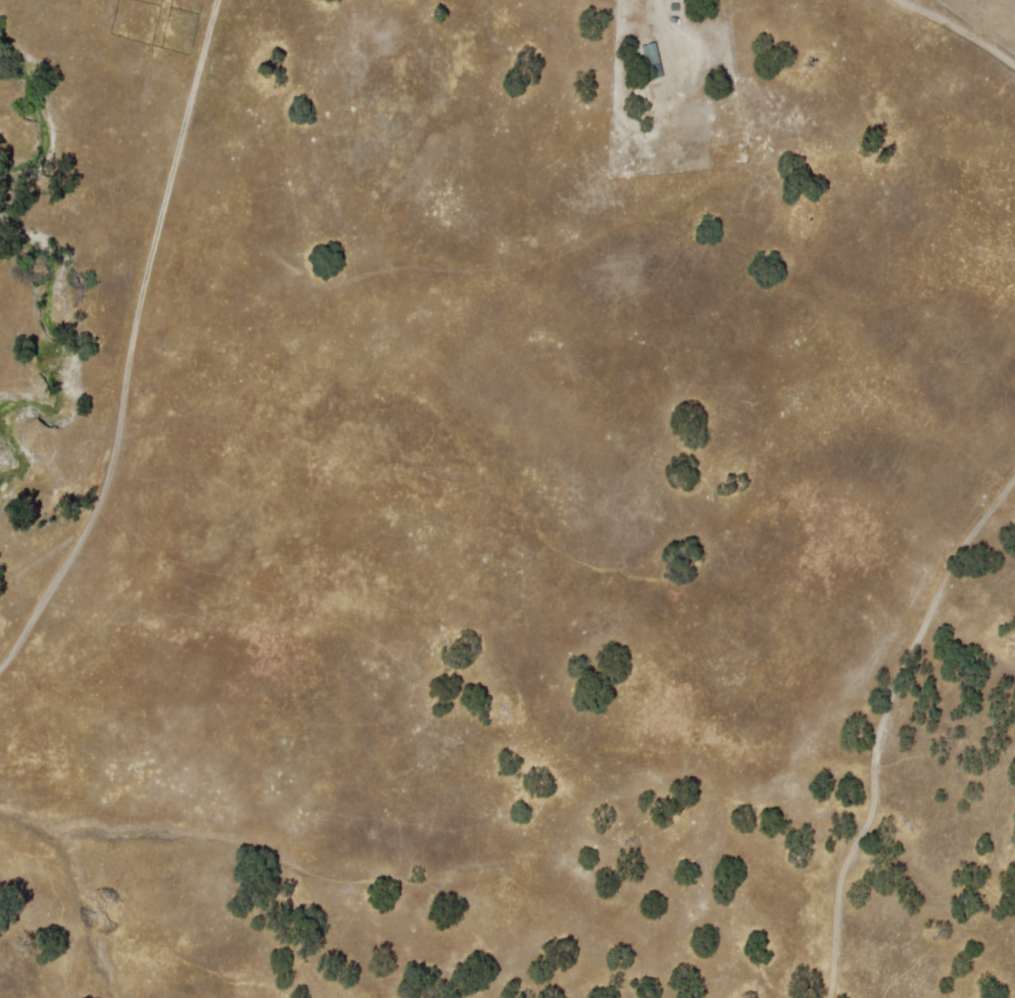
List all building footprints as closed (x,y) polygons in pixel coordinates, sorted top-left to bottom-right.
[(657,77),(657,45),(644,45),(644,77),(657,77)]
